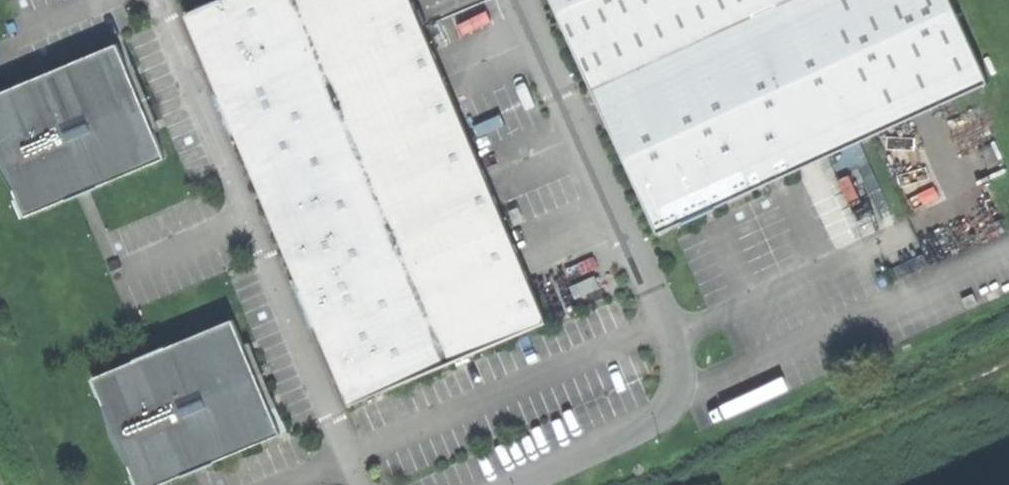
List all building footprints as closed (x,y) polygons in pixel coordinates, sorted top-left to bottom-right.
[(549,322),(415,0),(217,0),(188,12),(351,404),(549,322)] [(993,79),(958,0),(557,0),(663,231),(993,79)] [(166,156),(120,41),(0,90),(0,160),(13,182),(27,214),(166,156)] [(579,297),(604,286),(599,274),(574,285),(579,297)] [(141,484),(150,484),(282,432),(234,318),(94,375),(104,399),(114,436),(128,456),(141,484)]
